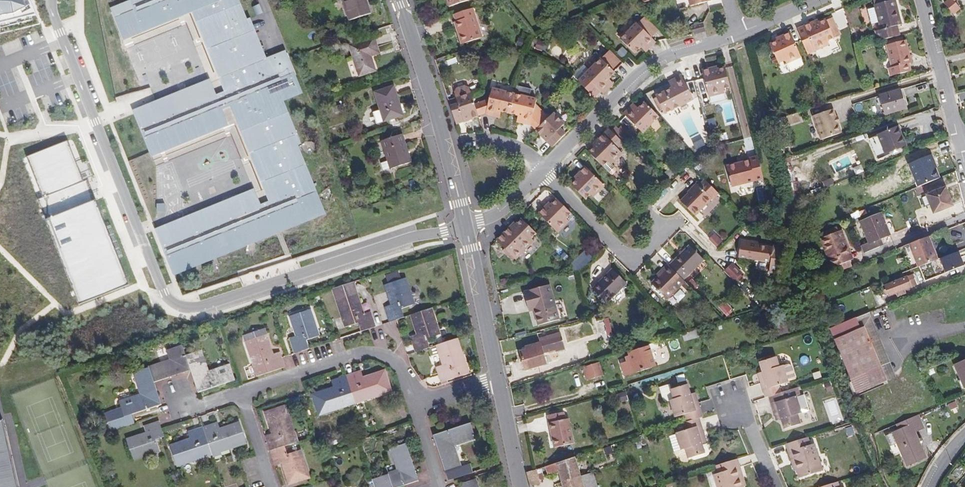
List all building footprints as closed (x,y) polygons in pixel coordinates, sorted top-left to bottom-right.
[(31,0),(0,0),(0,24),(37,15),(31,0)] [(143,28),(163,20),(161,15),(180,8),(177,0),(131,0),(132,4),(143,28)] [(193,218),(209,257),(271,232),(266,221),(279,215),(284,227),(324,211),(297,144),(294,145),(292,141),(298,139),(282,99),(299,93),(283,54),(267,61),(251,23),(248,24),(238,0),(191,0),(194,7),(206,36),(215,32),(216,36),(207,40),(229,95),(217,100),(198,107),(191,91),(156,105),(160,114),(153,117),(149,108),(135,114),(151,153),(226,123),(220,106),(232,101),(254,154),(263,151),(264,154),(255,158),(274,204),(261,209),(255,193),(193,218)] [(163,20),(194,7),(191,0),(177,0),(180,8),(161,15),(163,20)] [(366,0),(343,0),(349,20),(370,13),(366,0)] [(878,41),(900,35),(898,25),(902,24),(896,0),(891,0),(875,4),(875,7),(879,22),(881,30),(876,31),(878,41)] [(948,0),(944,0),(939,4),(949,15),(956,9),(949,2),(948,0)] [(123,36),(143,28),(132,4),(113,12),(123,36)] [(256,16),(262,14),(259,5),(252,7),(256,16)] [(868,9),(871,24),(879,22),(875,7),(868,9)] [(462,44),(483,37),(473,8),(454,14),(456,21),(455,22),(462,44)] [(659,32),(645,17),(638,23),(652,38),(659,32)] [(817,24),(816,22),(797,30),(808,54),(829,44),(828,41),(841,36),(833,18),(827,21),(827,20),(820,23),(817,24)] [(620,39),(635,54),(641,47),(644,45),(648,49),(656,41),(652,38),(638,23),(637,22),(620,39)] [(704,22),(692,26),(694,34),(706,31),(705,27),(704,22)] [(786,63),(801,57),(790,31),(779,36),(780,39),(777,41),(770,44),(778,63),(785,60),(786,63)] [(349,44),(354,59),(359,75),(375,70),(370,55),(379,52),(374,36),(349,44)] [(542,51),(545,42),(538,40),(535,48),(542,51)] [(909,63),(912,62),(906,40),(887,45),(892,67),(888,68),(890,76),(911,70),(909,63)] [(611,86),(606,82),(610,78),(616,72),(601,58),(585,74),(604,93),(611,86)] [(718,68),(715,69),(713,65),(702,68),(708,96),(724,92),(723,88),(731,87),(726,66),(718,68)] [(694,99),(682,75),(672,80),(675,86),(671,87),(656,95),(665,113),(694,99)] [(191,91),(198,107),(217,100),(210,83),(191,91)] [(394,85),(374,91),(380,110),(384,121),(403,114),(394,85)] [(454,92),(456,97),(448,100),(456,124),(479,116),(475,103),(471,92),(469,87),(465,85),(456,88),(454,92)] [(513,103),(510,113),(518,115),(517,121),(531,125),(536,130),(549,117),(536,104),(537,99),(529,97),(531,90),(517,86),(515,94),(513,103)] [(485,114),(497,117),(498,110),(502,111),(510,113),(513,103),(515,94),(492,88),(490,98),(475,103),(479,116),(485,114)] [(886,114),(906,108),(900,89),(880,95),(886,114)] [(643,132),(659,116),(645,102),(639,108),(635,111),(631,106),(624,113),(643,132)] [(639,108),(634,103),(631,106),(635,111),(639,108)] [(156,105),(149,108),(153,117),(160,114),(156,105)] [(838,123),(837,119),(836,117),(833,108),(813,115),(821,139),(841,132),(838,123)] [(380,110),(373,112),(376,123),(384,121),(380,110)] [(549,117),(536,130),(553,147),(566,134),(560,128),(565,123),(554,112),(549,117)] [(783,126),(801,120),(799,112),(781,117),(783,126)] [(627,137),(615,125),(611,130),(623,142),(627,137)] [(878,135),(886,153),(906,145),(898,127),(878,135)] [(596,144),(594,147),(589,152),(604,166),(609,161),(611,163),(622,152),(617,147),(623,142),(611,130),(609,128),(595,142),(596,144)] [(402,134),(382,140),(388,160),(391,168),(411,161),(402,134)] [(80,306),(130,286),(119,256),(108,228),(95,196),(88,179),(84,181),(77,165),(68,140),(27,157),(43,197),(38,199),(80,306)] [(932,154),(909,163),(918,186),(941,178),(932,154)] [(749,158),(750,160),(727,166),(732,187),(764,178),(758,156),(749,158)] [(697,171),(704,166),(699,159),(692,163),(697,171)] [(388,160),(381,162),(383,170),(391,168),(388,160)] [(88,179),(95,196),(100,194),(87,161),(77,165),(84,181),(88,179)] [(579,177),(576,180),(571,185),(586,200),(591,195),(593,197),(605,185),(586,166),(577,175),(579,177)] [(695,216),(718,193),(705,179),(699,185),(697,183),(688,192),(689,193),(681,201),(695,216)] [(934,212),(953,205),(945,187),(927,195),(934,212)] [(567,219),(572,213),(557,199),(552,204),(550,206),(548,204),(539,213),(558,232),(569,221),(567,219)] [(879,239),(889,234),(881,213),(861,221),(870,242),(862,245),(865,252),(882,245),(879,239)] [(266,221),(271,232),(284,227),(279,215),(266,221)] [(193,218),(157,232),(174,272),(209,257),(193,218)] [(531,239),(537,233),(522,219),(517,224),(515,226),(512,224),(498,238),(517,257),(534,241),(531,239)] [(850,260),(853,258),(841,230),(839,231),(837,226),(823,232),(824,236),(821,238),(832,267),(835,266),(850,260)] [(108,228),(119,256),(122,255),(111,227),(108,228)] [(717,247),(723,241),(718,236),(712,242),(717,247)] [(910,244),(918,267),(937,259),(929,236),(910,244)] [(773,247),(759,245),(759,243),(741,240),(739,257),(771,262),(769,272),(776,273),(783,246),(773,245),(773,247)] [(704,260),(690,245),(670,265),(684,280),(704,260)] [(575,273),(592,258),(585,250),(568,265),(575,273)] [(852,266),(850,260),(835,266),(837,272),(852,266)] [(667,263),(655,274),(658,277),(670,265),(667,263)] [(951,275),(964,270),(961,263),(949,268),(951,275)] [(651,283),(667,299),(685,281),(684,280),(670,265),(658,277),(651,283)] [(725,272),(733,281),(739,275),(730,266),(725,272)] [(593,289),(606,303),(627,283),(613,269),(593,289)] [(905,289),(918,284),(914,274),(885,285),(889,295),(895,292),(905,289)] [(414,304),(405,277),(384,284),(391,304),(385,306),(389,321),(397,319),(404,317),(401,308),(414,304)] [(818,289),(823,287),(820,279),(815,281),(818,289)] [(364,313),(353,281),(333,288),(345,327),(358,322),(361,331),(375,326),(370,311),(364,313)] [(534,310),(538,325),(560,319),(550,284),(524,291),(529,311),(534,310)] [(726,314),(731,310),(725,303),(720,307),(726,314)] [(440,334),(431,307),(411,314),(417,334),(410,336),(415,351),(430,347),(427,338),(440,334)] [(319,335),(310,309),(289,316),(296,335),(289,337),(294,353),(309,348),(306,339),(319,335)] [(607,336),(613,334),(609,318),(602,319),(607,336)] [(867,318),(829,334),(855,397),(893,381),(867,318)] [(272,353),(264,328),(243,335),(257,376),(284,367),(279,351),(272,353)] [(556,351),(565,349),(561,333),(540,339),(541,342),(526,346),(526,349),(520,351),(525,369),(546,364),(543,352),(555,349),(556,351)] [(441,382),(468,373),(457,338),(437,345),(443,364),(436,366),(441,382)] [(658,342),(649,344),(649,346),(651,350),(660,347),(658,342)] [(194,369),(199,385),(195,386),(198,392),(235,380),(230,364),(208,371),(201,349),(185,354),(182,345),(166,350),(169,360),(149,367),(134,372),(140,393),(119,401),(121,408),(102,414),(108,432),(134,423),(131,414),(161,404),(159,398),(155,399),(150,383),(154,382),(167,377),(166,373),(182,368),(184,372),(190,370),(194,369)] [(655,366),(651,350),(649,346),(629,352),(631,360),(622,363),(626,375),(635,372),(655,366)] [(304,351),(283,357),(286,369),(308,363),(304,351)] [(587,378),(602,373),(598,360),(583,365),(587,378)] [(964,387),(964,360),(955,365),(964,387)] [(167,377),(184,372),(182,368),(166,373),(167,377)] [(195,386),(199,385),(194,369),(190,370),(195,386)] [(313,394),(319,414),(356,402),(390,390),(384,371),(363,378),(361,370),(347,375),(331,380),(333,388),(313,394)] [(675,383),(684,381),(682,371),(673,373),(675,383)] [(781,392),(784,391),(795,388),(793,381),(788,382),(779,385),(781,392)] [(159,398),(154,382),(150,383),(155,399),(159,398)] [(674,417),(682,414),(685,422),(702,415),(694,392),(691,394),(687,383),(665,391),(674,417)] [(784,391),(786,398),(796,395),(808,392),(806,385),(795,388),(784,391)] [(297,441),(285,404),(265,411),(272,433),(265,435),(270,451),(275,465),(282,463),(289,485),(309,479),(300,450),(287,454),(284,446),(297,441)] [(563,411),(548,414),(554,447),(574,443),(569,418),(565,419),(563,411)] [(915,432),(924,428),(918,414),(897,424),(899,429),(893,431),(897,443),(907,465),(926,457),(915,432)] [(686,430),(674,433),(679,451),(684,449),(686,459),(707,454),(699,418),(684,422),(686,430)] [(3,420),(0,421),(0,486),(18,486),(3,420)] [(144,426),(145,432),(125,438),(132,460),(159,450),(156,439),(164,436),(161,428),(159,421),(144,426)] [(187,432),(190,439),(170,445),(176,466),(211,454),(212,457),(222,453),(221,451),(246,443),(240,422),(220,429),(218,422),(202,427),(187,432)] [(438,441),(442,450),(438,451),(448,480),(473,472),(470,463),(460,466),(453,445),(475,438),(470,422),(433,435),(435,442),(438,441)] [(885,435),(890,446),(897,443),(893,431),(885,435)] [(814,443),(809,444),(807,437),(786,443),(788,450),(791,449),(797,469),(799,477),(822,470),(814,443)] [(404,485),(417,480),(412,466),(404,443),(390,448),(397,469),(388,472),(388,473),(372,478),(375,486),(397,486),(404,485)] [(788,450),(794,470),(797,469),(791,449),(788,450)] [(547,474),(559,471),(562,481),(581,475),(577,464),(575,456),(545,466),(547,474)] [(743,486),(737,467),(740,466),(737,458),(716,465),(718,473),(714,474),(718,486),(743,486)] [(586,474),(582,463),(577,464),(581,475),(586,474)] [(743,486),(745,485),(740,466),(737,467),(743,486)] [(530,486),(541,483),(537,469),(527,472),(530,486)] [(586,474),(581,475),(562,481),(564,486),(597,486),(593,472),(586,474)] [(179,482),(179,481),(177,474),(176,473),(169,476),(172,484),(179,482)] [(475,478),(460,483),(461,486),(478,486),(475,478)]
